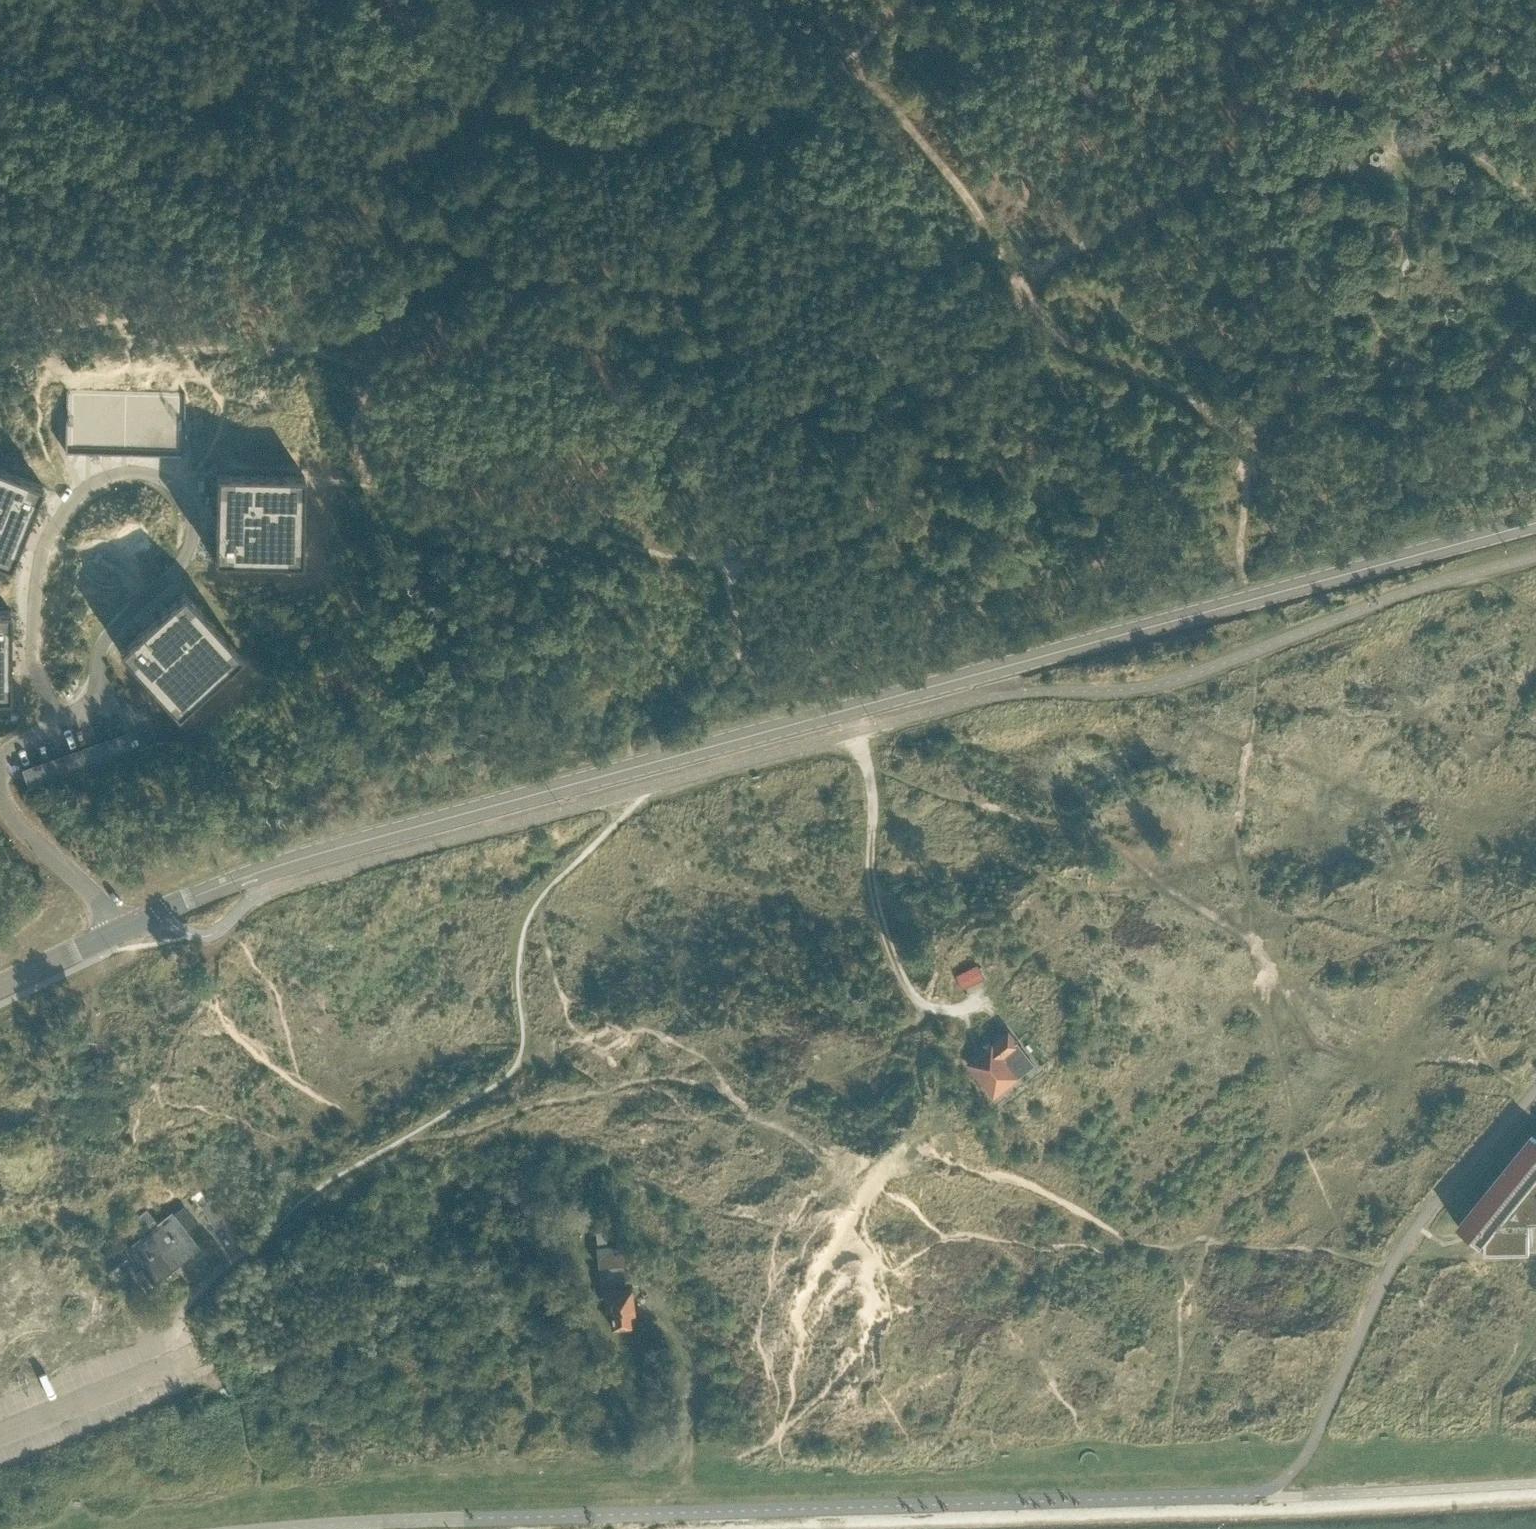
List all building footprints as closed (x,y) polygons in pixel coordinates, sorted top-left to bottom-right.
[(1370,170),(1363,166),(1355,171),(1356,180),(1363,184),(1370,178),(1370,170)] [(186,397),(68,394),(66,456),(184,459),(186,397)] [(12,569),(44,487),(0,470),(0,564),(12,569)] [(305,478),(218,476),(216,563),(303,565),(305,478)] [(244,659),(184,595),(120,655),(180,719),(244,659)] [(12,700),(12,612),(0,612),(0,700),(12,700)] [(130,729),(25,765),(32,784),(136,749),(130,729)] [(967,971),(973,984),(984,979),(978,966),(967,971)] [(962,989),(973,984),(967,971),(956,977),(962,989)] [(974,1063),(999,1095),(1038,1063),(1014,1032),(974,1063)] [(1484,1239),(1484,1251),(1535,1251),(1535,1139),(1532,1136),(1457,1225),(1479,1244),(1484,1239)] [(227,1222),(213,1198),(202,1205),(216,1229),(227,1222)] [(140,1217),(176,1265),(199,1247),(186,1229),(195,1222),(183,1206),(174,1213),(172,1211),(157,1223),(148,1211),(140,1217)] [(153,1282),(176,1265),(140,1217),(130,1224),(141,1237),(127,1248),(153,1282)] [(605,1227),(595,1228),(597,1243),(607,1242),(605,1227)] [(597,1266),(628,1263),(626,1250),(606,1252),(607,1256),(596,1257),(597,1266)] [(114,1276),(122,1285),(131,1278),(123,1268),(114,1276)] [(605,1311),(610,1310),(611,1327),(630,1325),(628,1314),(633,1314),(630,1286),(603,1289),(605,1311)]
